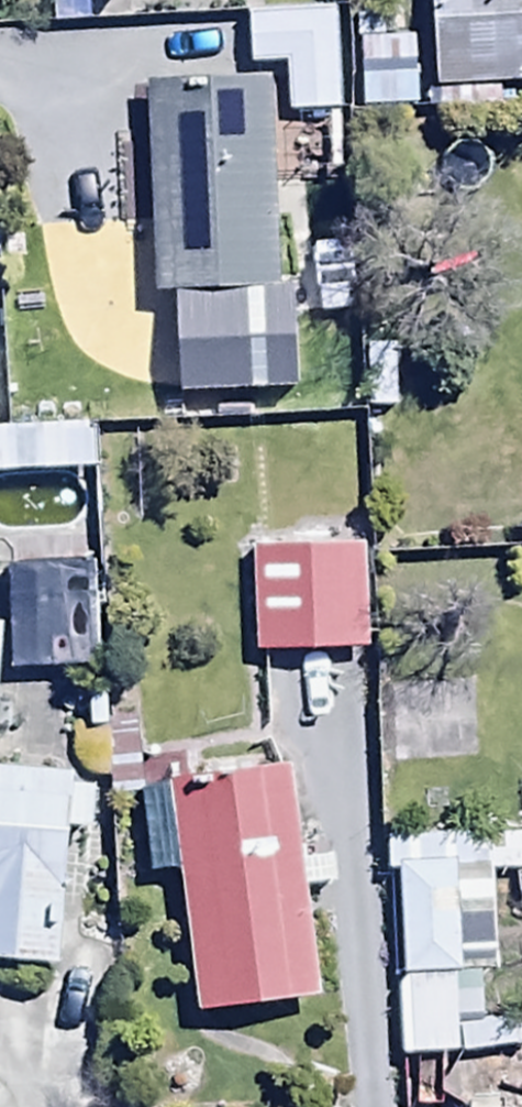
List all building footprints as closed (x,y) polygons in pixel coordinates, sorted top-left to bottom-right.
[(120,11),(129,0),(105,0),(120,11)] [(436,97),(521,93),(521,0),(434,0),(436,97)] [(341,19),(253,20),(253,72),(290,72),(290,120),(342,120),(341,19)] [(157,302),(284,299),(276,86),(153,90),(157,302)] [(0,437),(0,481),(97,479),(96,434),(0,437)] [(371,552),(254,555),(257,664),(373,661),(371,552)] [(99,574),(8,574),(9,680),(99,680),(99,574)] [(60,974),(76,785),(0,778),(0,969),(60,974)] [(290,779),(144,798),(156,885),(183,881),(202,1024),(321,1008),(290,779)] [(402,878),(405,1064),(461,1063),(460,980),(499,980),(498,881),(521,881),(521,843),(390,844),(390,878),(402,878)] [(406,1071),(406,1106),(446,1106),(446,1071),(406,1071)]
